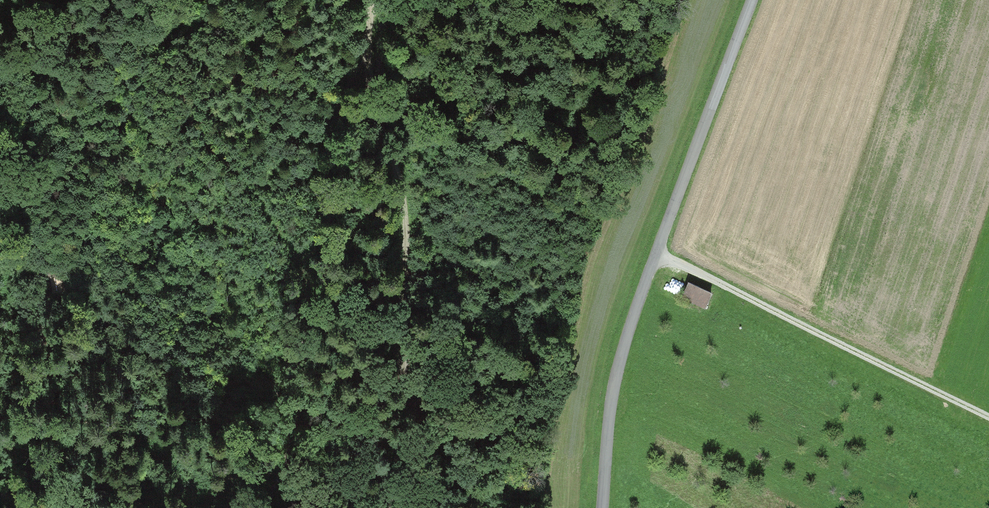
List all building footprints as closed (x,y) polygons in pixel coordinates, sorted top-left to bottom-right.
[(671,277),(668,287),(682,291),(685,281),(671,277)] [(716,289),(691,277),(682,297),(707,308),(716,289)]
